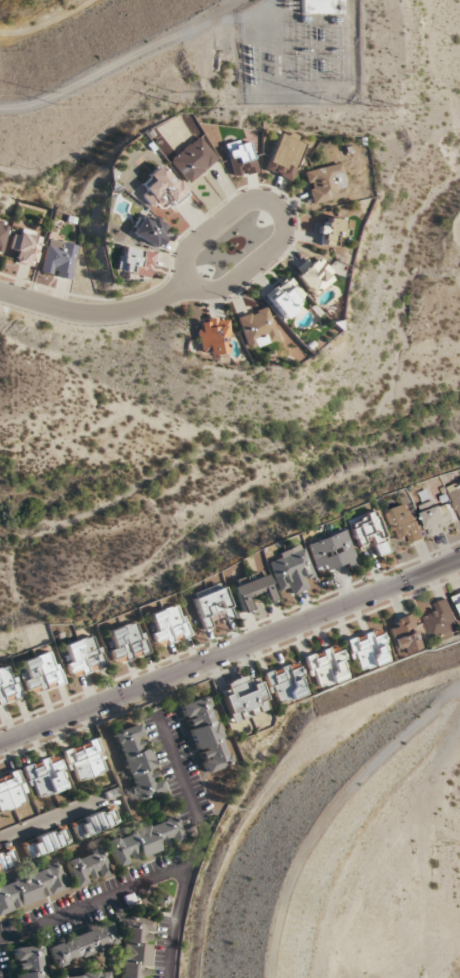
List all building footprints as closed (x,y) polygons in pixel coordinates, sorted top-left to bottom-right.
[(342,0),(300,0),(300,14),(342,14),(342,0)] [(288,181),(306,141),(282,130),(264,170),(288,181)] [(219,160),(201,135),(168,159),(186,184),(219,160)] [(225,143),(230,176),(255,172),(249,139),(225,143)] [(139,181),(146,190),(139,196),(150,210),(161,201),(168,209),(187,194),(162,163),(139,181)] [(303,172),(311,204),(347,196),(339,164),(303,172)] [(156,248),(168,228),(140,212),(128,232),(156,248)] [(337,236),(342,238),(347,224),(322,216),(314,241),(333,247),(337,236)] [(9,224),(0,221),(0,253),(9,224)] [(15,252),(12,261),(30,266),(40,236),(15,228),(8,250),(15,252)] [(76,245),(46,240),(40,274),(70,280),(76,245)] [(153,252),(120,247),(116,271),(149,277),(153,252)] [(307,259),(291,273),(311,295),(334,275),(319,258),(312,264),(307,259)] [(282,320),(307,299),(289,277),(264,297),(282,320)] [(236,317),(246,349),(277,339),(267,307),(236,317)] [(228,318),(196,318),(196,354),(228,354),(228,318)] [(447,489),(459,519),(459,483),(447,489)] [(450,528),(439,500),(420,508),(431,536),(450,528)] [(403,536),(407,545),(423,539),(408,503),(382,514),(393,541),(403,536)] [(357,547),(367,543),(373,558),(388,552),(373,512),(347,521),(357,547)] [(345,530),(305,543),(315,574),(356,560),(345,530)] [(290,596),(308,589),(304,578),(313,575),(302,544),(265,558),(276,590),(287,586),(290,596)] [(239,614),(250,610),(246,600),(262,595),(265,603),(273,600),(262,570),(228,582),(239,614)] [(233,617),(221,583),(188,595),(200,631),(214,626),(214,624),(233,617)] [(429,606),(432,615),(423,618),(431,642),(458,633),(447,600),(429,606)] [(189,635),(177,603),(142,616),(154,649),(189,635)] [(386,623),(399,657),(422,648),(409,615),(386,623)] [(147,654),(137,620),(100,632),(111,666),(147,654)] [(345,640),(352,664),(360,662),(362,670),(391,661),(382,629),(345,640)] [(57,647),(69,679),(104,666),(92,633),(57,647)] [(303,655),(313,689),(350,678),(341,645),(303,655)] [(62,683),(50,650),(14,663),(26,696),(62,683)] [(271,705),(307,696),(299,663),(263,671),(271,705)] [(20,698),(8,665),(0,668),(0,705),(20,698)] [(220,695),(229,724),(268,711),(259,682),(248,685),(245,675),(225,682),(228,693),(220,695)] [(231,763),(206,696),(178,706),(203,774),(231,763)] [(132,801),(160,793),(139,723),(111,732),(132,801)] [(107,772),(95,738),(61,751),(73,784),(107,772)] [(21,765),(31,800),(68,789),(58,754),(21,765)] [(16,770),(0,776),(0,813),(29,802),(16,770)] [(118,822),(110,806),(69,825),(77,842),(118,822)] [(113,867),(182,844),(173,817),(104,839),(113,867)] [(69,843),(63,827),(21,843),(27,859),(69,843)] [(62,860),(71,887),(107,876),(99,849),(62,860)] [(55,861),(0,881),(0,913),(65,890),(55,861)] [(117,977),(147,977),(149,919),(119,918),(117,977)] [(44,945),(52,967),(115,947),(108,924),(44,945)] [(11,949),(15,977),(45,977),(41,945),(11,949)] [(51,975),(52,977),(107,977),(106,970),(51,975)]
